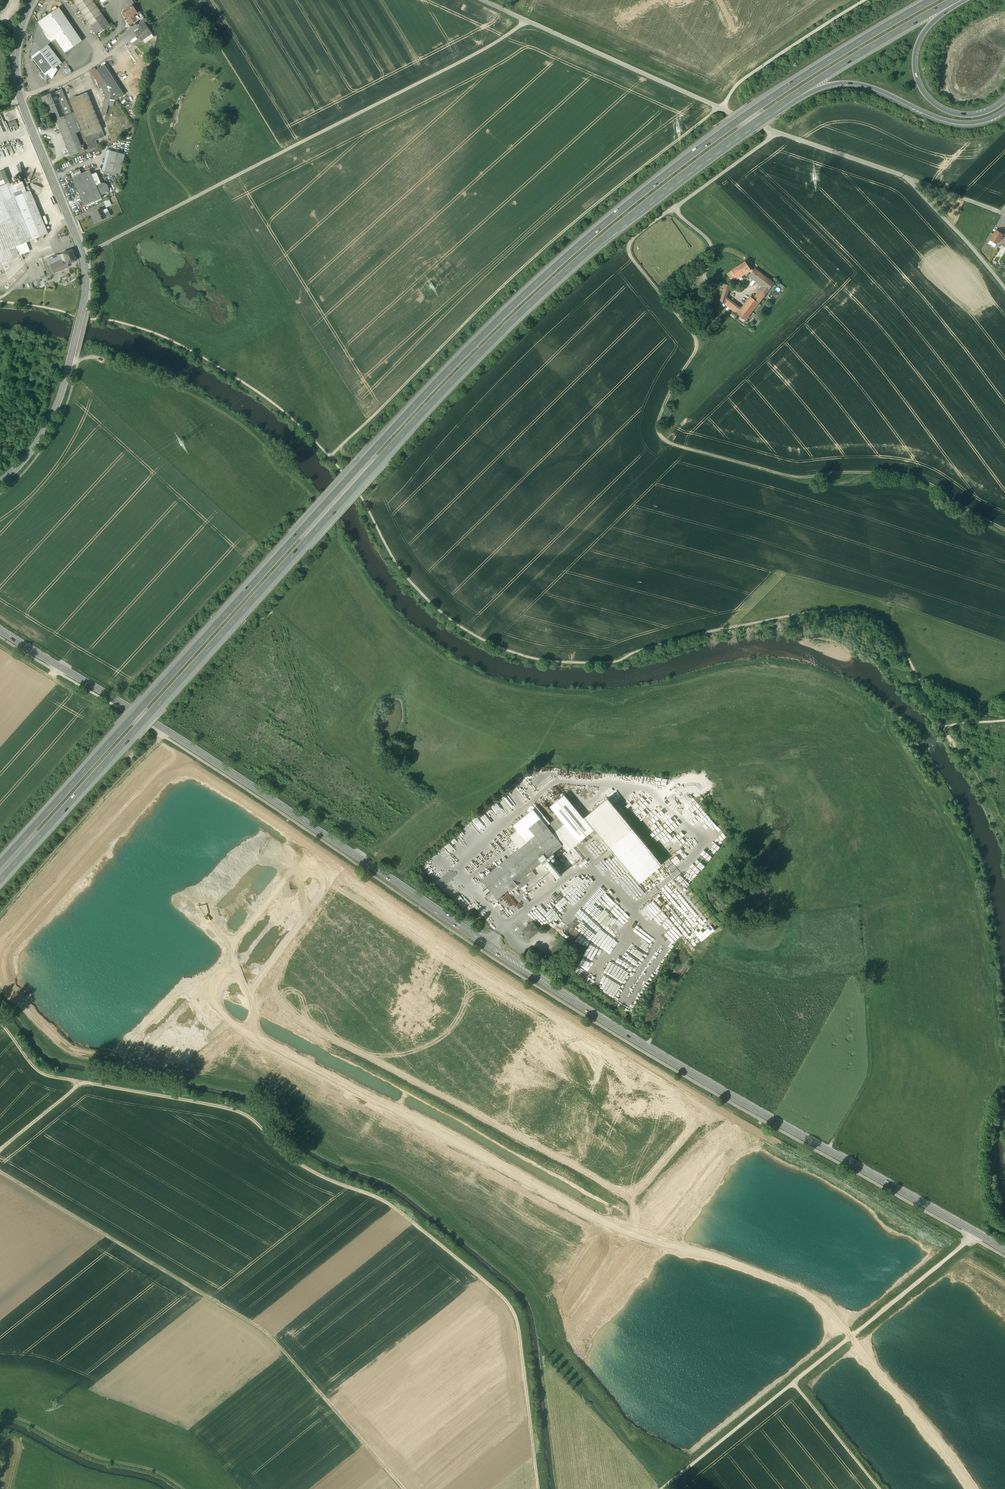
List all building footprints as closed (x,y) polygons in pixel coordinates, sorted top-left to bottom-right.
[(82,13),(95,4),(92,0),(73,0),(82,13)] [(95,4),(82,13),(96,33),(109,25),(95,4)] [(132,6),(128,9),(128,11),(127,12),(126,12),(123,13),(131,25),(136,21),(133,17),(134,15),(137,13),(135,10),(132,6)] [(59,8),(38,22),(50,39),(54,36),(71,25),(59,8)] [(50,39),(38,22),(38,23),(37,25),(36,30),(34,34),(33,40),(32,46),(30,56),(31,57),(32,57),(48,45),(52,42),(50,39)] [(140,27),(138,28),(139,30),(136,32),(141,41),(151,34),(145,24),(144,24),(140,27)] [(82,41),(71,25),(54,36),(59,43),(63,40),(69,50),(82,41)] [(48,45),(32,57),(43,72),(45,76),(49,73),(62,63),(48,45)] [(106,64),(96,70),(99,75),(108,69),(109,68),(106,64)] [(95,67),(90,70),(106,95),(102,109),(107,110),(111,93),(99,75),(96,70),(95,67)] [(108,69),(99,75),(111,93),(116,100),(125,94),(108,69)] [(62,89),(55,92),(65,116),(72,113),(67,101),(62,89)] [(55,92),(42,97),(43,102),(48,100),(54,117),(58,116),(59,118),(65,116),(55,92)] [(87,93),(70,100),(74,112),(78,121),(85,137),(98,132),(102,130),(87,93)] [(72,113),(65,116),(59,118),(56,120),(63,138),(76,133),(79,132),(76,123),(72,113)] [(98,132),(85,137),(90,150),(98,147),(96,141),(100,139),(98,132)] [(76,133),(63,138),(70,156),(83,151),(81,145),(76,133)] [(125,154),(110,151),(105,171),(120,174),(125,154)] [(90,171),(72,178),(83,206),(102,198),(101,196),(107,194),(108,190),(107,186),(103,185),(97,187),(90,171)] [(25,178),(14,182),(19,195),(30,190),(28,184),(30,183),(29,181),(27,182),(25,178)] [(15,197),(9,182),(0,186),(0,259),(1,262),(30,250),(27,242),(48,233),(32,195),(30,190),(19,195),(15,197)] [(98,211),(95,213),(98,221),(106,218),(103,213),(102,209),(100,210),(98,211)] [(994,234),(990,240),(997,244),(1002,235),(996,230),(994,234)] [(72,250),(63,253),(65,259),(67,264),(68,264),(76,260),(72,250)] [(56,263),(53,256),(48,258),(49,261),(50,265),(56,263)] [(56,263),(50,265),(52,270),(54,273),(69,267),(68,264),(67,264),(65,259),(61,261),(56,263)] [(745,261),(732,271),(737,278),(750,268),(745,261)] [(732,271),(728,274),(732,281),(737,278),(732,271)] [(757,273),(754,271),(750,275),(765,286),(754,300),(759,303),(774,284),(758,272),(757,273)] [(730,285),(725,284),(721,301),(725,304),(727,297),(730,285)] [(742,309),(727,297),(725,304),(738,314),(742,309)] [(742,309),(738,314),(746,320),(759,303),(754,300),(751,297),(742,309)] [(678,790),(687,802),(692,798),(683,786),(678,790)] [(584,818),(564,795),(550,806),(559,816),(571,832),(574,835),(580,842),(595,829),(585,817),(584,818)] [(608,798),(585,817),(595,829),(606,843),(611,848),(633,829),(629,824),(608,798)] [(550,823),(537,806),(533,809),(540,818),(547,826),(550,823)] [(547,826),(540,818),(521,834),(528,842),(520,848),(481,880),(497,899),(509,890),(510,891),(518,885),(521,888),(536,875),(532,871),(542,862),(545,865),(546,864),(558,878),(561,875),(550,861),(547,858),(563,845),(568,851),(580,842),(574,835),(571,837),(569,834),(571,832),(559,816),(550,823),(547,826)] [(662,864),(633,829),(611,848),(639,883),(662,864)] [(518,830),(510,837),(520,848),(528,842),(521,834),(518,830)] [(465,888),(453,900),(465,912),(470,907),(471,908),(474,905),(471,902),(476,898),(465,888)] [(533,922),(523,930),(530,938),(540,930),(533,922)] [(614,997),(620,985),(607,978),(601,991),(614,997)]
